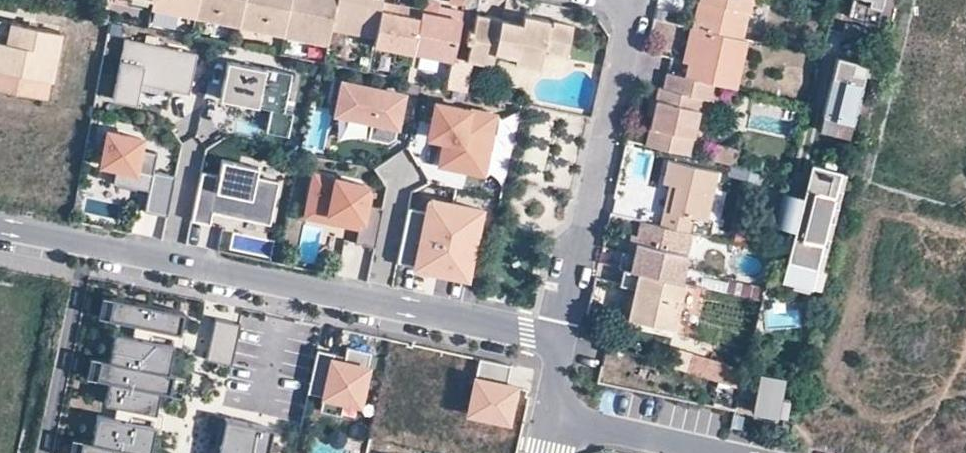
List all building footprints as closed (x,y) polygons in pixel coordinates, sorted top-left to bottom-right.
[(152,1),(149,9),(194,18),(198,0),(152,0),(152,1)] [(194,18),(237,27),(243,0),(198,0),(194,18)] [(237,27),(282,36),(290,0),(243,0),(237,27)] [(282,36),(327,45),(330,31),(336,0),(290,0),(282,36)] [(330,31),(373,40),(380,4),(381,1),(375,0),(336,0),(330,31)] [(693,27),(695,27),(743,38),(751,0),(698,0),(693,27)] [(876,24),(880,9),(869,6),(870,0),(852,0),(847,17),(876,24)] [(869,6),(880,9),(883,0),(870,0),(869,6)] [(380,4),(373,40),(372,48),(411,56),(412,53),(419,21),(398,17),(400,7),(380,4)] [(421,12),(400,7),(398,17),(419,21),(421,13),(421,12)] [(437,9),(435,16),(445,19),(446,18),(447,11),(437,9)] [(419,21),(412,53),(453,61),(462,13),(447,11),(446,18),(445,19),(435,16),(421,13),(419,21)] [(549,54),(566,57),(572,26),(553,22),(552,26),(547,25),(548,21),(523,16),(521,24),(477,16),(469,61),(492,66),(495,55),(516,59),(515,64),(541,70),(545,50),(549,51),(549,54)] [(6,22),(0,52),(0,91),(48,101),(51,84),(54,85),(65,34),(6,22)] [(844,34),(873,42),(876,31),(846,24),(844,34)] [(683,61),(688,62),(695,27),(693,27),(690,26),(683,61)] [(743,38),(695,27),(688,62),(685,77),(718,84),(736,89),(747,39),(743,38)] [(199,53),(125,38),(113,99),(143,104),(147,85),(171,90),(191,93),(199,53)] [(866,65),(837,58),(822,116),(851,123),(866,65)] [(457,60),(449,90),(468,95),(476,64),(457,60)] [(291,73),(226,61),(218,98),(269,109),(264,131),(287,136),(292,113),(283,111),(291,73)] [(718,84),(685,77),(667,73),(663,88),(658,87),(646,145),(688,155),(701,99),(714,102),(718,84)] [(394,139),(403,96),(344,84),(337,116),(372,123),(369,140),(386,143),(394,139)] [(147,85),(143,104),(167,109),(171,90),(147,85)] [(494,116),(435,103),(428,136),(443,139),(438,165),(482,174),(494,116)] [(819,130),(848,138),(851,123),(822,116),(819,130)] [(144,210),(166,215),(175,174),(152,169),(156,151),(139,147),(141,138),(107,130),(100,163),(115,166),(112,182),(148,189),(144,210)] [(712,144),(709,159),(735,166),(739,151),(712,144)] [(201,171),(190,220),(208,224),(210,212),(212,204),(219,206),(217,213),(269,224),(278,181),(255,176),(257,167),(221,159),(218,175),(201,171)] [(662,225),(688,231),(692,215),(707,219),(717,172),(670,160),(665,181),(671,182),(677,184),(671,210),(665,209),(662,225)] [(847,174),(818,167),(809,201),(801,232),(793,264),(822,271),(835,222),(847,174)] [(354,244),(373,248),(381,211),(364,207),(367,190),(364,185),(314,175),(305,217),(350,226),(351,219),(359,220),(354,244)] [(671,183),(665,209),(671,210),(677,184),(671,182),(671,183)] [(801,232),(809,201),(792,196),(784,228),(801,232)] [(424,213),(407,209),(395,264),(415,268),(416,265),(438,269),(437,272),(466,278),(481,210),(430,199),(426,201),(424,213)] [(212,204),(210,212),(217,213),(219,206),(212,204)] [(351,219),(350,226),(357,228),(359,220),(351,219)] [(693,232),(688,231),(662,225),(642,220),(638,237),(633,254),(628,253),(624,268),(682,282),(685,267),(693,232)] [(837,222),(835,222),(822,271),(793,264),(789,281),(821,289),(837,222)] [(632,235),(628,253),(633,254),(638,237),(632,235)] [(624,268),(628,253),(623,252),(619,267),(624,268)] [(685,267),(682,282),(685,282),(699,286),(703,271),(685,267)] [(682,282),(624,268),(621,285),(627,286),(635,288),(628,319),(673,328),(685,282),(682,282)] [(621,317),(628,319),(635,288),(627,286),(621,317)] [(94,311),(105,314),(110,294),(98,291),(94,311)] [(181,310),(110,294),(105,314),(147,323),(155,325),(176,330),(181,310)] [(229,364),(238,321),(213,316),(204,359),(229,364)] [(135,328),(133,334),(169,342),(171,335),(153,332),(155,325),(147,323),(145,331),(135,328)] [(133,334),(111,329),(105,357),(95,355),(91,373),(107,377),(102,400),(122,404),(128,405),(150,410),(155,387),(165,389),(169,371),(163,370),(169,342),(133,334)] [(332,351),(315,347),(305,390),(320,393),(317,408),(337,413),(341,398),(356,401),(368,350),(345,345),(341,359),(330,357),(332,351)] [(692,347),(690,353),(685,368),(739,385),(742,371),(744,364),(692,347)] [(685,368),(690,353),(676,349),(672,364),(685,368)] [(343,354),(332,351),(330,357),(341,359),(343,354)] [(81,371),(91,373),(95,355),(84,353),(81,371)] [(510,386),(513,367),(483,361),(472,419),(515,427),(523,389),(510,386)] [(169,371),(165,389),(177,392),(181,374),(169,371)] [(739,385),(736,397),(751,401),(748,414),(773,421),(782,381),(758,375),(756,384),(748,382),(750,373),(742,371),(739,385)] [(778,400),(773,421),(771,425),(776,427),(783,401),(778,400)] [(128,405),(122,404),(121,410),(118,410),(116,416),(152,424),(153,418),(127,412),(128,405)] [(95,411),(89,439),(77,436),(74,452),(152,452),(146,451),(152,424),(95,411)] [(223,416),(218,415),(209,452),(215,452),(223,416)] [(223,416),(215,452),(265,452),(271,427),(223,416)] [(77,436),(66,434),(62,452),(74,452),(77,436)]
